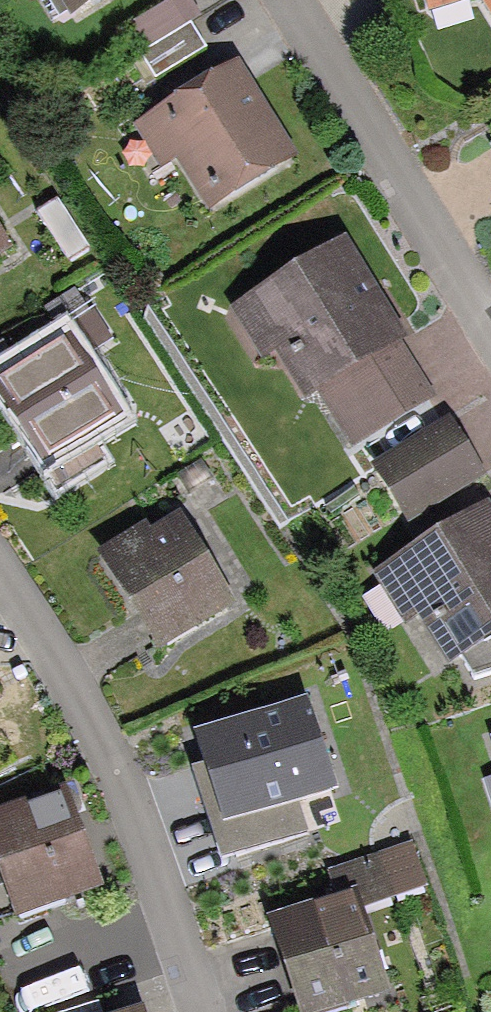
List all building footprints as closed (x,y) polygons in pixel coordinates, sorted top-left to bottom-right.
[(71,18),(100,0),(60,0),(71,18)] [(470,0),(490,36),(490,0),(410,0),(413,7),(470,0)] [(232,65),(126,130),(152,171),(176,156),(205,202),(286,152),(232,65)] [(333,245),(237,302),(297,402),(311,394),(339,442),(421,394),(333,245)] [(0,373),(0,406),(39,469),(115,422),(61,335),(0,373)] [(436,423),(363,472),(394,517),(467,468),(436,423)] [(417,621),(448,670),(490,644),(490,508),(488,503),(372,575),(406,628),(417,621)] [(149,523),(96,556),(157,655),(237,605),(179,512),(152,528),(149,523)] [(312,698),(195,736),(226,830),(342,792),(312,698)] [(479,742),(490,778),(490,739),(479,742)] [(0,807),(0,883),(10,909),(95,878),(61,785),(0,807)] [(266,914),(301,1011),(304,1011),(394,981),(367,904),(427,883),(411,836),(330,865),(338,889),(266,914)]
